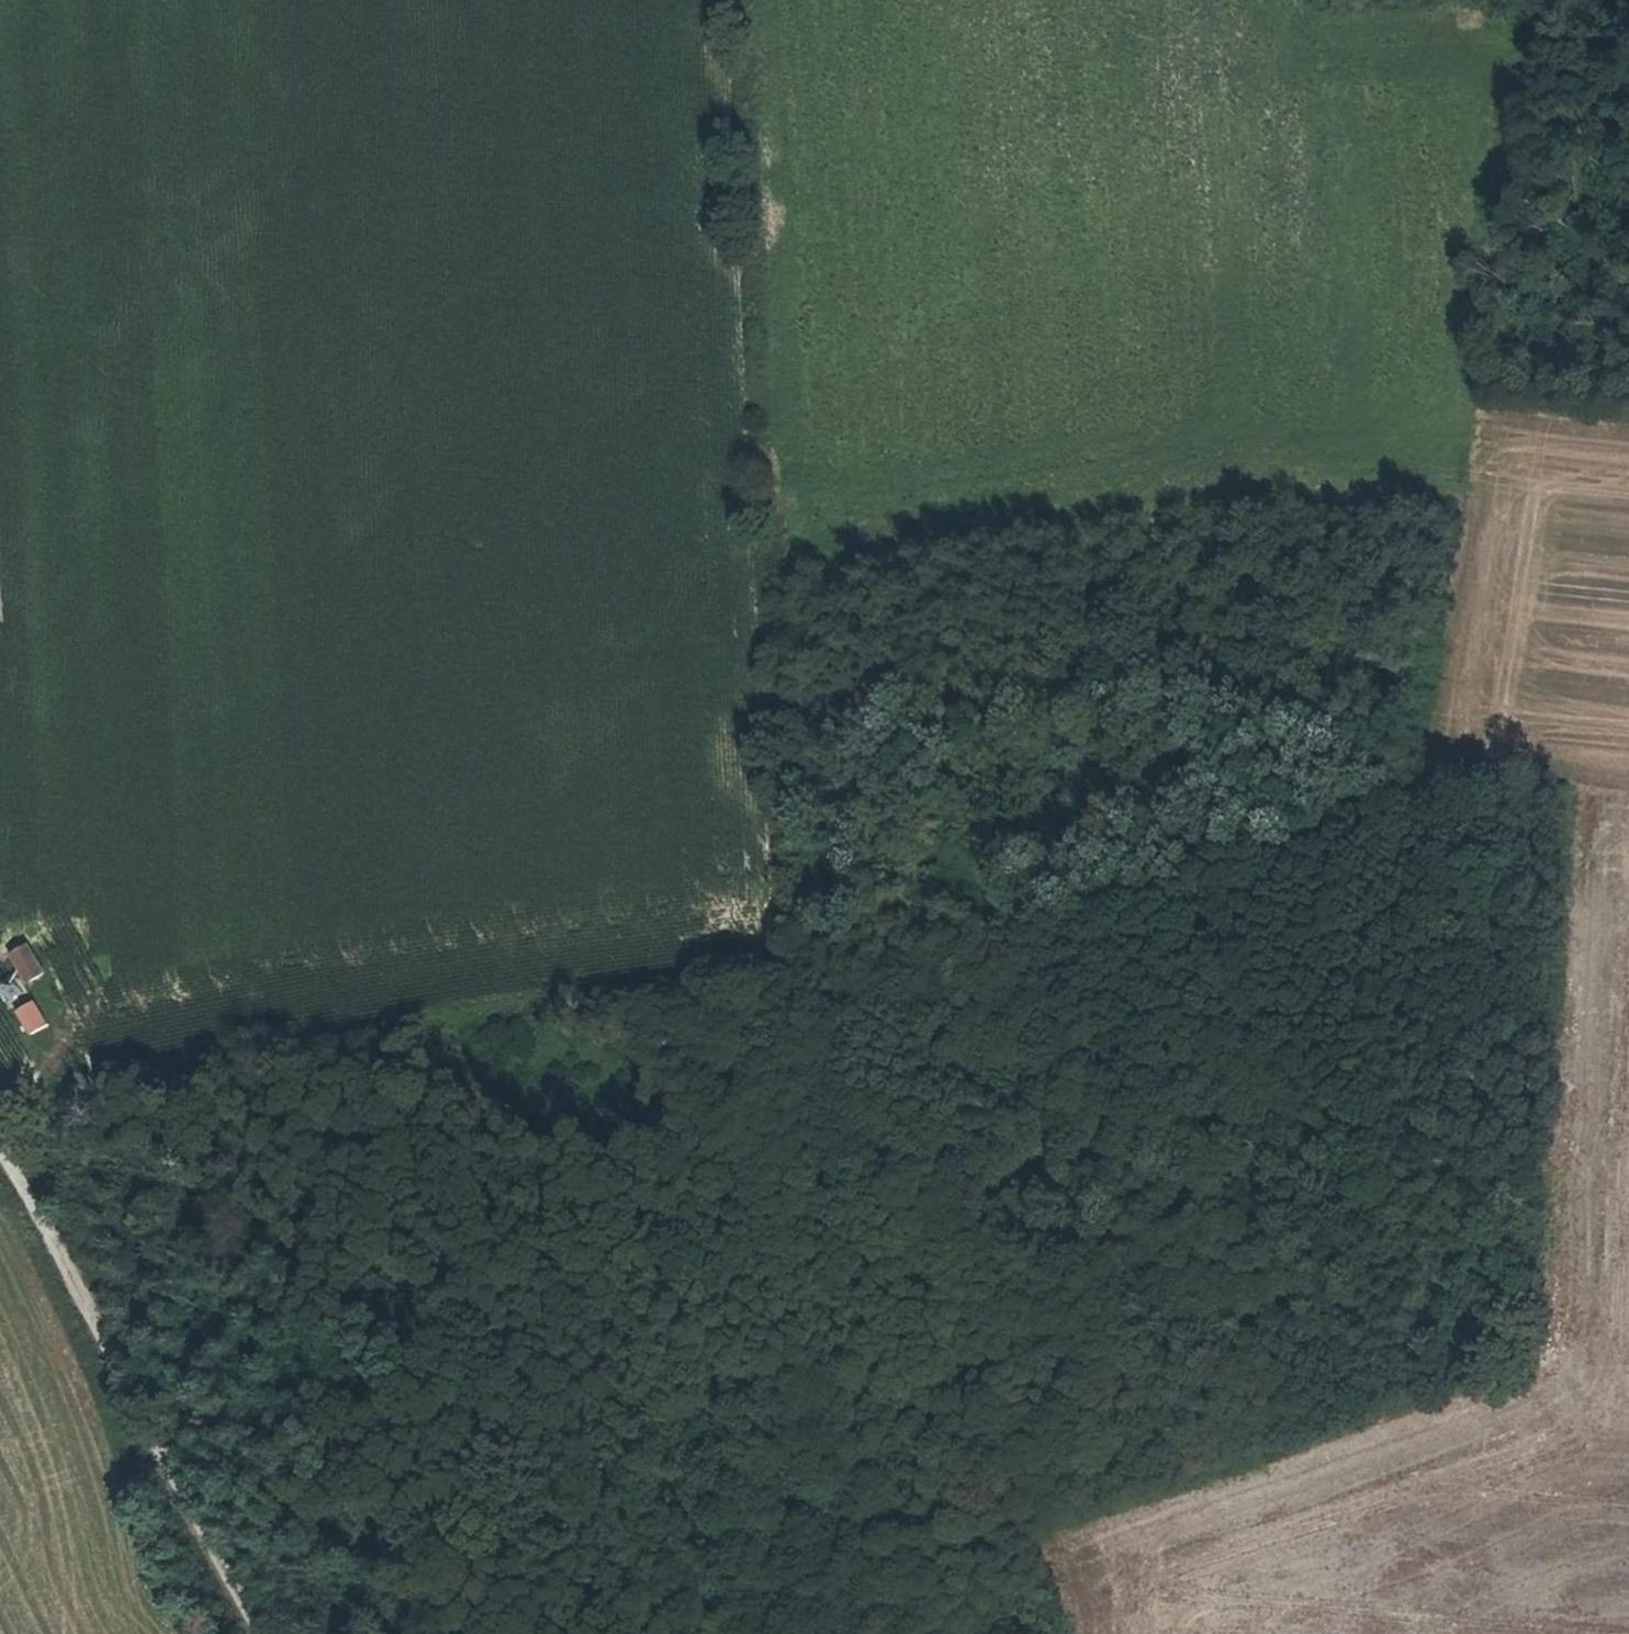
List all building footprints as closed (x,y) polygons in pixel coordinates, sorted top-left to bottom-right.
[(32,945),(18,953),(35,982),(49,974),(32,945)] [(40,1003),(19,1014),(32,1040),(53,1030),(40,1003)]
